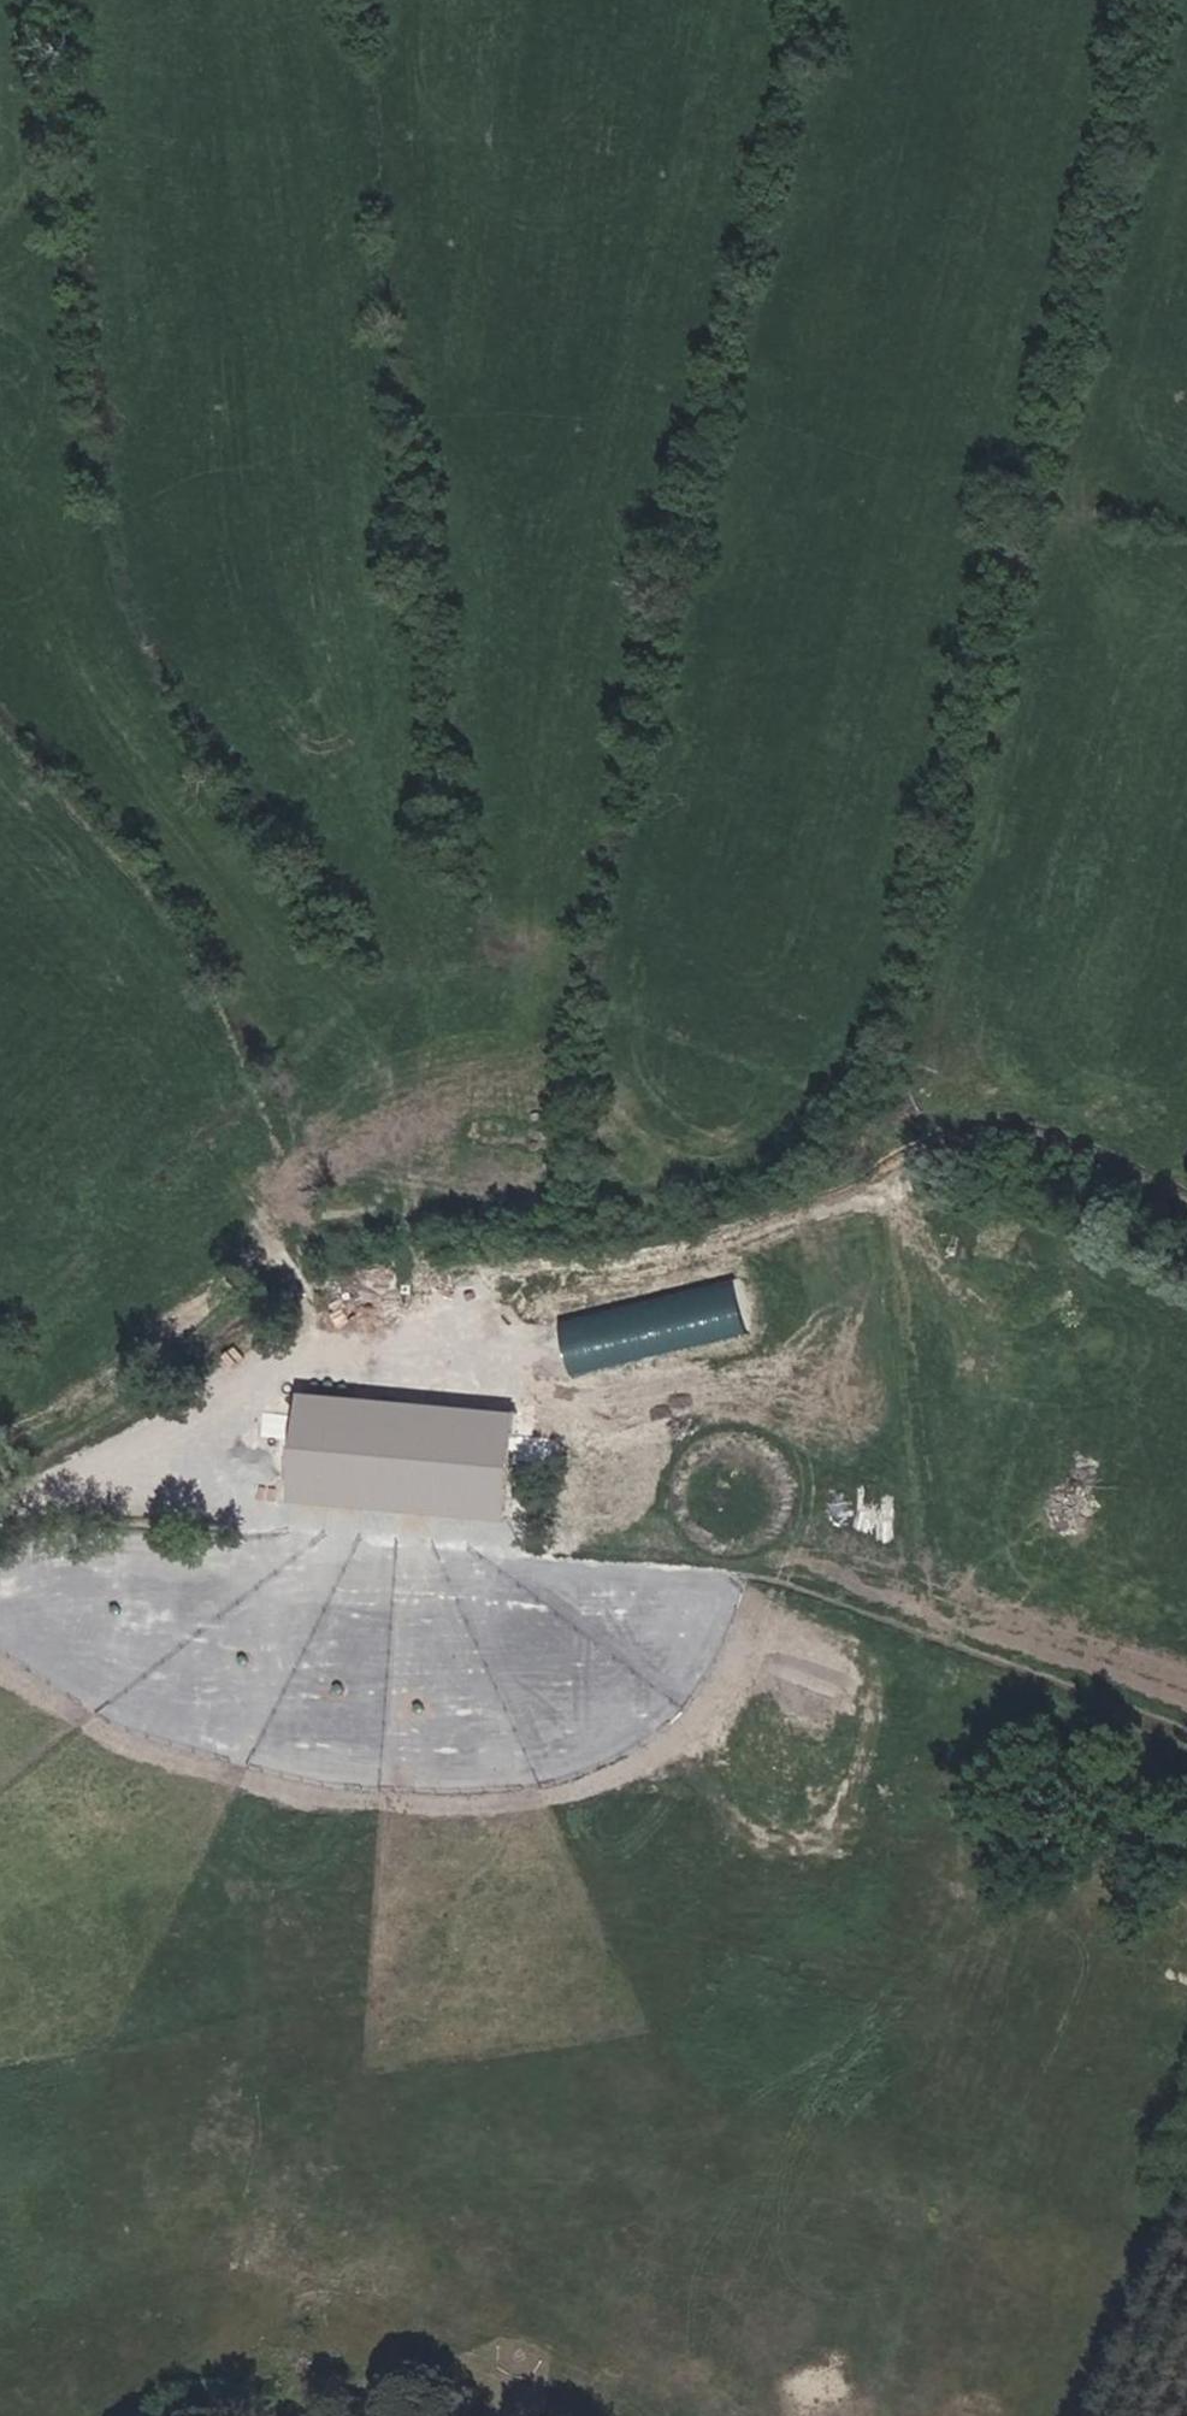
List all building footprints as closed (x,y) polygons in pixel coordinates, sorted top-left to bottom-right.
[(518,1430),(303,1412),(295,1517),(511,1535),(518,1430)]
